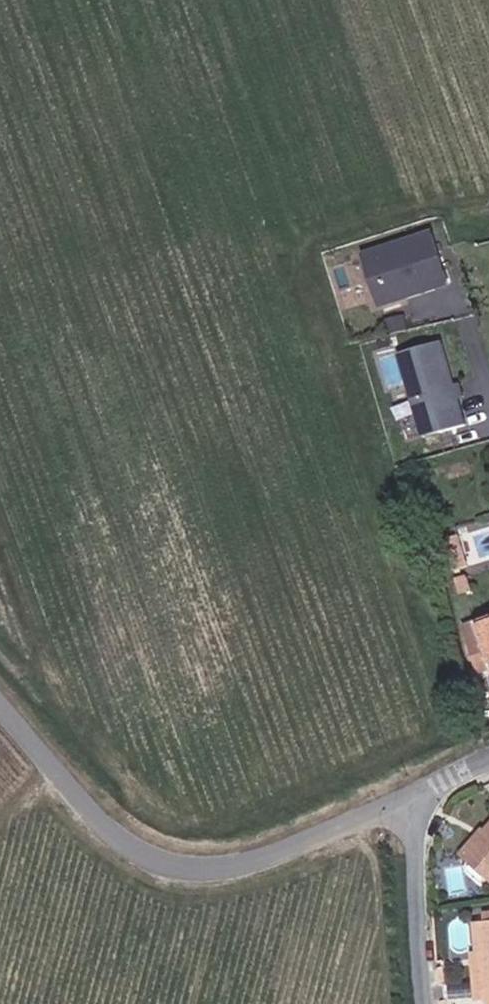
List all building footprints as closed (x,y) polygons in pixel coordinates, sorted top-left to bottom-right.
[(448,280),(432,230),(365,250),(381,301),(448,280)] [(395,334),(414,328),(409,311),(391,316),(395,334)] [(438,331),(394,343),(419,435),(435,430),(440,446),(466,439),(438,331)] [(435,430),(419,435),(423,450),(440,446),(435,430)] [(463,535),(447,542),(456,568),(472,562),(463,535)] [(485,621),(488,633),(473,638),(483,669),(488,667),(488,620),(485,621)] [(469,857),(488,875),(488,834),(469,857)] [(484,926),(470,927),(475,996),(485,995),(485,984),(488,983),(488,981),(484,926)]
